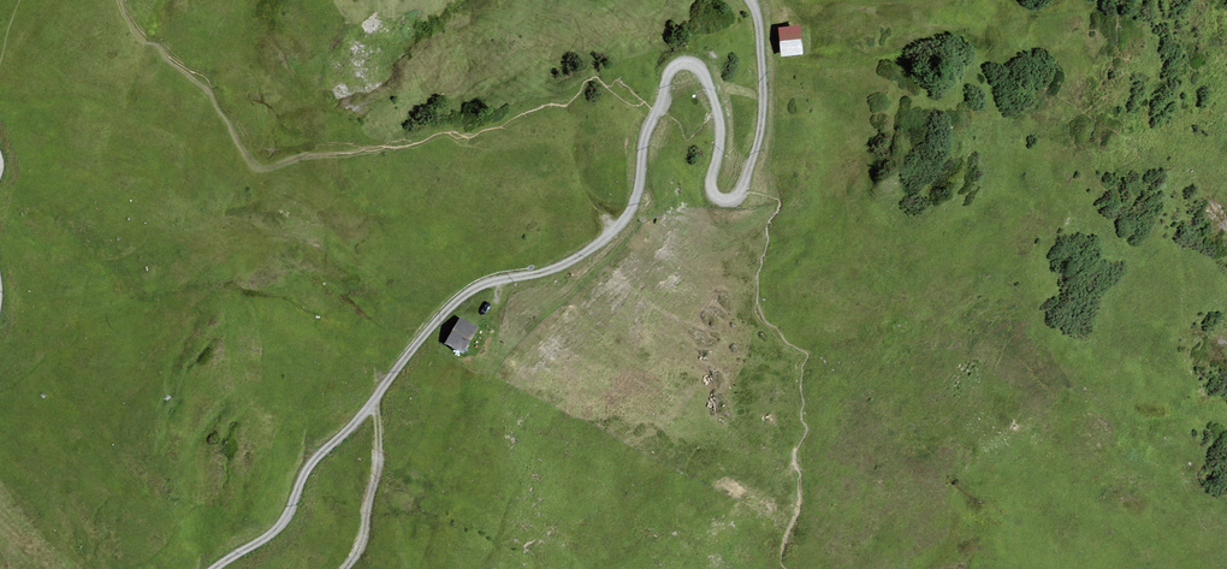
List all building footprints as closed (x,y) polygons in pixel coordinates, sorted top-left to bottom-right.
[(800,25),(778,27),(781,56),(803,54),(800,25)] [(464,353),(478,327),(459,317),(445,343),(464,353)]
